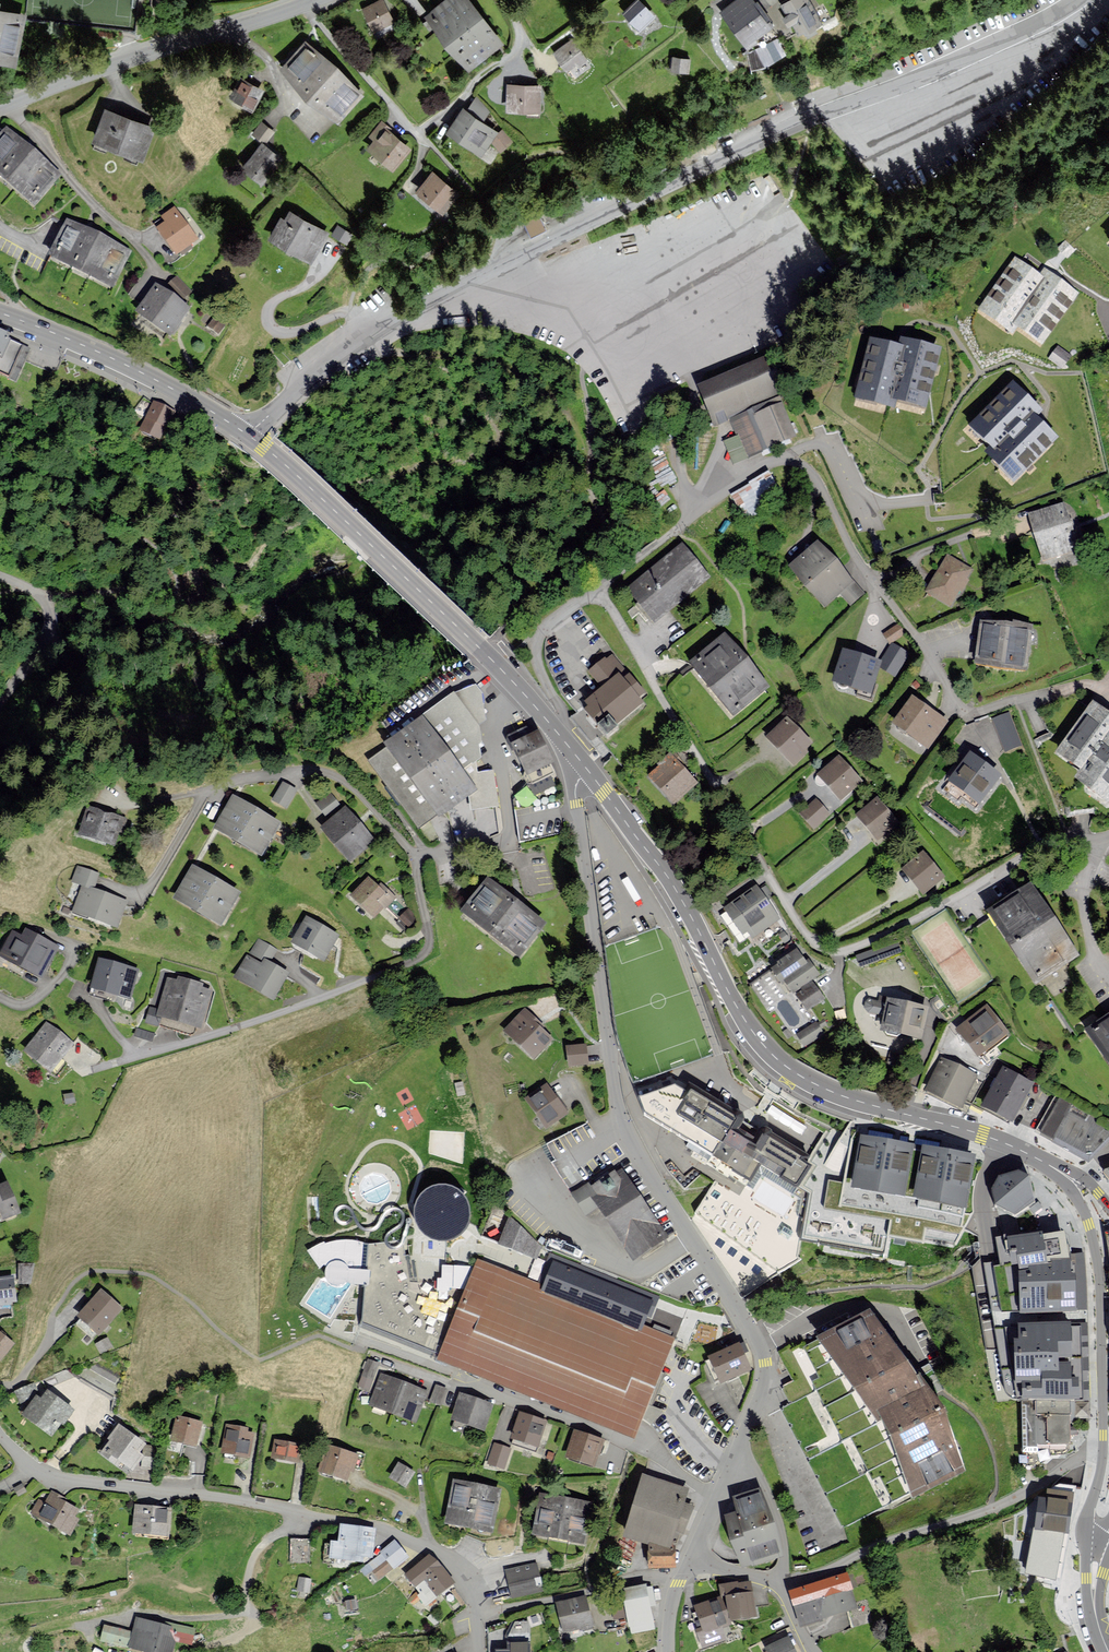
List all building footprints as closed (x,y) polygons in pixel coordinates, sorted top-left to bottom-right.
[(366,9),(378,35),(397,25),(385,0),(384,0),(366,9)] [(426,16),(469,70),(505,42),(471,0),(447,0),(426,16)] [(624,13),(643,31),(658,16),(642,0),(637,0),(624,13)] [(723,12),(748,47),(774,29),(754,0),(739,0),(723,12)] [(783,5),(800,36),(825,23),(813,0),(792,0),(783,5)] [(0,11),(0,63),(11,65),(22,16),(0,11)] [(577,40),(558,53),(570,71),(589,58),(577,40)] [(779,41),(759,51),(768,66),(787,56),(779,41)] [(363,95),(305,42),(279,70),(337,123),(363,95)] [(673,57),(671,70),(690,72),(692,59),(673,57)] [(244,77),(231,99),(255,112),(267,90),(244,77)] [(541,88),(510,87),(509,114),(540,115),(541,88)] [(480,155),(496,132),(463,110),(447,133),(480,155)] [(153,129),(103,111),(91,143),(141,161),(153,129)] [(386,126),(382,122),(371,136),(375,140),(367,149),(393,170),(411,148),(385,127),(386,126)] [(263,123),(255,132),(269,142),(276,133),(263,123)] [(0,141),(0,181),(35,211),(64,178),(8,131),(0,141)] [(281,162),(260,146),(241,171),(261,187),(281,162)] [(458,195),(433,173),(417,192),(443,213),(458,195)] [(711,208),(727,209),(728,193),(711,193),(711,208)] [(700,204),(670,210),(672,222),(702,216),(700,204)] [(783,209),(791,223),(800,217),(792,204),(783,209)] [(774,208),(751,223),(781,272),(805,258),(774,208)] [(177,209),(155,227),(182,260),(204,242),(177,209)] [(328,235),(288,213),(284,221),(280,219),(267,241),(311,265),(328,235)] [(129,254),(66,223),(49,258),(112,288),(129,254)] [(1040,278),(1013,261),(979,313),(1016,337),(1020,331),(1043,346),(1077,293),(1044,272),(1040,278)] [(193,292),(176,278),(167,289),(183,303),(193,292)] [(187,313),(152,288),(134,314),(168,339),(187,313)] [(18,382),(28,358),(31,352),(9,343),(10,340),(0,335),(0,374),(18,382)] [(899,353),(871,346),(856,404),(894,413),(896,405),(925,413),(940,355),(901,345),(899,353)] [(715,426),(731,419),(747,459),(794,439),(778,399),(783,397),(768,362),(700,390),(715,426)] [(1040,416),(1013,390),(971,432),(993,453),(987,460),(1014,486),(1056,444),(1034,422),(1040,416)] [(172,413),(154,404),(141,432),(159,440),(172,413)] [(768,477),(733,497),(747,520),(782,500),(768,477)] [(1065,505),(1030,516),(1045,562),(1080,550),(1065,505)] [(819,542),(791,567),(826,606),(854,580),(819,542)] [(629,586),(654,618),(707,577),(683,546),(629,586)] [(972,570),(947,555),(927,590),(951,604),(958,591),(962,593),(969,583),(966,581),(972,570)] [(981,624),(977,661),(1025,666),(1029,629),(981,624)] [(904,633),(898,625),(885,634),(891,642),(904,633)] [(725,636),(693,662),(734,711),(766,685),(725,636)] [(908,653),(893,644),(880,666),(895,675),(908,653)] [(880,660),(844,649),(835,679),(871,690),(880,660)] [(629,674),(624,678),(617,670),(621,666),(612,655),(606,660),(605,658),(589,670),(602,685),(585,700),(589,705),(586,708),(606,732),(642,702),(638,697),(644,692),(629,674)] [(454,695),(424,716),(452,754),(482,737),(479,727),(486,720),(482,698),(473,686),(454,695)] [(948,720),(914,696),(895,724),(929,747),(948,720)] [(1092,708),(1056,758),(1081,775),(1074,784),(1108,808),(1108,719),(1092,708)] [(424,716),(388,743),(440,813),(453,804),(476,787),(467,774),(452,754),(424,716)] [(811,743),(787,719),(769,737),(793,761),(811,743)] [(999,723),(1004,738),(1015,735),(1010,720),(999,723)] [(537,731),(513,743),(528,773),(553,761),(537,731)] [(1001,775),(971,753),(951,780),(980,802),(1001,775)] [(671,754),(649,774),(674,802),(696,782),(671,754)] [(861,780),(839,756),(820,774),(842,798),(861,780)] [(514,793),(524,806),(536,797),(526,784),(514,793)] [(296,793),(283,786),(273,803),(286,810),(296,793)] [(325,815),(340,804),(330,789),(315,800),(325,815)] [(896,823),(877,799),(858,814),(877,838),(896,823)] [(278,827),(232,800),(213,832),(259,859),(278,827)] [(828,814),(816,801),(802,813),(814,827),(828,814)] [(125,822),(89,811),(80,838),(117,850),(125,822)] [(373,844),(345,811),(320,832),(348,864),(373,844)] [(943,876),(923,852),(904,868),(924,892),(943,876)] [(127,904),(92,892),(98,875),(78,868),(73,883),(84,887),(74,915),(117,930),(127,904)] [(238,897),(191,869),(172,901),(219,929),(238,897)] [(391,902),(368,880),(350,899),(373,921),(391,902)] [(491,881),(464,913),(519,959),(546,927),(491,881)] [(1031,883),(990,909),(1036,981),(1077,954),(1031,883)] [(778,919),(756,886),(725,907),(743,933),(747,930),(752,937),(778,919)] [(337,938),(306,920),(291,945),(322,963),(337,938)] [(25,932),(21,940),(11,935),(0,956),(0,959),(39,980),(56,949),(25,932)] [(276,951),(258,942),(252,953),(270,963),(276,951)] [(809,964),(799,949),(772,967),(781,980),(785,978),(794,990),(819,973),(812,962),(809,964)] [(287,976),(263,963),(261,967),(246,958),(234,980),(272,1002),(287,976)] [(136,973),(100,963),(92,990),(129,1000),(136,973)] [(151,1009),(147,1024),(158,1027),(161,1019),(201,1029),(210,993),(168,983),(161,1011),(151,1009)] [(824,998),(814,983),(798,994),(809,1009),(824,998)] [(883,998),(866,995),(864,1009),(882,1011),(883,998)] [(926,1005),(889,998),(883,1029),(920,1036),(926,1005)] [(1007,1031),(986,1005),(957,1028),(977,1054),(1007,1031)] [(525,1009),(505,1030),(534,1057),(552,1038),(537,1024),(539,1022),(525,1009)] [(1090,1032),(1108,1062),(1108,1020),(1090,1032)] [(25,1050),(51,1070),(72,1043),(47,1023),(25,1050)] [(822,1033),(816,1023),(798,1034),(804,1044),(822,1033)] [(139,1028),(136,1039),(153,1044),(156,1034),(139,1028)] [(587,1045),(568,1047),(570,1063),(588,1061),(587,1045)] [(943,1059),(928,1089),(960,1105),(976,1075),(943,1059)] [(1005,1068),(984,1104),(1012,1119),(1032,1084),(1005,1068)] [(547,1083),(525,1098),(545,1127),(567,1112),(547,1083)] [(755,1189),(762,1177),(807,1205),(801,1245),(885,1259),(889,1239),(933,1247),(936,1226),(961,1230),(965,1207),(914,1198),(904,1196),(852,1187),(830,1183),(831,1174),(810,1161),(763,1133),(757,1143),(739,1132),(745,1122),(700,1094),(649,1111),(655,1125),(755,1189)] [(1043,1133),(1047,1135),(1069,1149),(1088,1161),(1108,1139),(1108,1133),(1061,1099),(1043,1133)] [(426,1127),(415,1270),(464,1273),(474,1130),(426,1127)] [(904,1196),(914,1198),(965,1207),(974,1154),(950,1150),(924,1146),(913,1144),(889,1139),(861,1135),(852,1187),(904,1196)] [(619,1165),(581,1189),(630,1264),(668,1239),(619,1165)] [(992,1185),(995,1202),(1013,1213),(1035,1201),(1028,1173),(1017,1169),(999,1174),(992,1185)] [(20,1213),(7,1182),(0,1185),(0,1222),(20,1213)] [(714,1183),(692,1222),(743,1300),(801,1264),(796,1259),(801,1231),(714,1183)] [(484,1241),(538,1262),(543,1247),(496,1205),(484,1241)] [(1067,1258),(1065,1233),(1044,1235),(1044,1233),(1010,1236),(1012,1263),(1021,1263),(1022,1270),(1025,1312),(1076,1308),(1074,1273),(1070,1274),(1069,1258),(1067,1258)] [(400,1239),(365,1247),(362,1326),(435,1356),(451,1311),(410,1293),(400,1239)] [(643,1324),(654,1297),(551,1258),(540,1285),(643,1324)] [(15,1300),(12,1277),(0,1279),(0,1302),(15,1300)] [(102,1291),(79,1315),(97,1333),(121,1308),(102,1291)] [(802,1342),(780,1354),(795,1382),(782,1389),(793,1408),(783,1413),(844,1528),(908,1494),(913,1503),(967,1474),(920,1385),(913,1389),(874,1316),(807,1351),(802,1342)] [(1016,1380),(1023,1380),(1023,1400),(1089,1400),(1089,1368),(1089,1337),(1089,1323),(1022,1324),(1022,1339),(1015,1339),(1016,1380)] [(448,1325),(435,1355),(516,1388),(521,1378),(494,1367),(498,1358),(478,1350),(481,1341),(480,1340),(482,1334),(471,1330),(466,1342),(456,1339),(460,1330),(448,1325)] [(1,1358),(13,1343),(0,1333),(0,1357),(1,1358)] [(710,1356),(721,1381),(750,1368),(739,1343),(710,1356)] [(368,1359),(358,1386),(370,1390),(379,1364),(368,1359)] [(382,1374),(371,1402),(415,1420),(427,1392),(414,1387),(392,1378),(382,1374)] [(437,1385),(431,1401),(440,1405),(446,1388),(437,1385)] [(17,1390),(24,1414),(23,1415),(52,1434),(60,1421),(63,1423),(73,1409),(47,1392),(41,1400),(36,1397),(33,1386),(17,1390)] [(462,1394),(453,1418),(483,1428),(492,1404),(462,1394)] [(1090,1417),(1089,1400),(1023,1400),(1024,1446),(1071,1446),(1071,1409),(1076,1409),(1076,1417),(1090,1417)] [(521,1413),(513,1437),(537,1445),(546,1421),(521,1413)] [(177,1417),(173,1439),(197,1444),(201,1422),(177,1417)] [(111,1439),(101,1451),(128,1473),(143,1455),(139,1451),(145,1444),(120,1424),(108,1438),(111,1439)] [(228,1425),(223,1452),(249,1457),(253,1433),(246,1431),(247,1429),(228,1425)] [(603,1440),(576,1430),(567,1455),(594,1465),(603,1440)] [(276,1440),(273,1457),(299,1462),(302,1445),(276,1440)] [(510,1449),(495,1444),(489,1463),(504,1468),(510,1449)] [(329,1445),(320,1470),(346,1479),(350,1469),(354,1470),(359,1456),(329,1445)] [(399,1463),(390,1477),(405,1485),(413,1472),(399,1463)] [(650,1538),(670,1545),(672,1538),(675,1529),(684,1532),(692,1506),(683,1503),(687,1490),(643,1475),(624,1535),(648,1543),(650,1538)] [(455,1481),(447,1522),(489,1530),(491,1530),(493,1521),(499,1489),(455,1481)] [(760,1489),(734,1497),(739,1511),(725,1516),(742,1566),(781,1553),(760,1489)] [(39,1500),(32,1513),(70,1534),(79,1519),(74,1516),(78,1509),(62,1500),(63,1497),(52,1491),(45,1504),(39,1500)] [(1069,1522),(1073,1497),(1046,1493),(1045,1504),(1036,1502),(1026,1578),(1044,1581),(1043,1584),(1053,1586),(1054,1581),(1059,1582),(1060,1574),(1066,1530),(1071,1531),(1072,1522),(1069,1522)] [(543,1494),(535,1533),(583,1542),(590,1503),(543,1494)] [(136,1505),(134,1531),(166,1534),(169,1508),(136,1505)] [(375,1529),(341,1525),(339,1542),(332,1542),(330,1557),(361,1561),(362,1555),(372,1556),(375,1529)] [(670,1545),(650,1538),(648,1543),(649,1567),(674,1566),(672,1538),(670,1545)] [(291,1562),(309,1563),(310,1540),(292,1540),(291,1562)] [(370,1563),(379,1576),(407,1556),(395,1541),(382,1551),(383,1554),(370,1563)] [(416,1587),(423,1581),(436,1596),(453,1582),(429,1555),(405,1575),(416,1587)] [(536,1564),(507,1570),(513,1597),(542,1591),(536,1564)] [(790,1591),(795,1606),(824,1597),(851,1589),(846,1573),(790,1591)] [(300,1578),(299,1590),(309,1591),(310,1579),(300,1578)] [(438,1604),(433,1599),(436,1596),(423,1581),(416,1587),(419,1591),(409,1599),(413,1604),(419,1600),(425,1607),(427,1605),(431,1609),(438,1604)] [(737,1582),(720,1585),(722,1595),(727,1594),(731,1619),(755,1615),(750,1582),(737,1584),(737,1582)] [(646,1585),(623,1590),(631,1632),(654,1628),(650,1605),(655,1604),(651,1586),(646,1587),(646,1585)] [(856,1607),(851,1589),(824,1597),(830,1615),(856,1607)] [(585,1597),(558,1603),(564,1631),(591,1625),(585,1597)] [(728,1623),(719,1597),(695,1606),(703,1627),(697,1629),(703,1646),(724,1638),(720,1626),(728,1623)] [(795,1606),(801,1624),(830,1615),(824,1597),(795,1606)] [(354,1600),(347,1601),(348,1609),(356,1608),(354,1600)] [(100,1639),(146,1651),(171,1651),(175,1641),(190,1645),(194,1630),(170,1623),(169,1626),(139,1618),(135,1633),(104,1625),(100,1639)] [(770,1651),(795,1651),(788,1638),(768,1647),(770,1651)] [(497,1651),(530,1651),(530,1643),(508,1643),(508,1650),(497,1650),(497,1651)]
